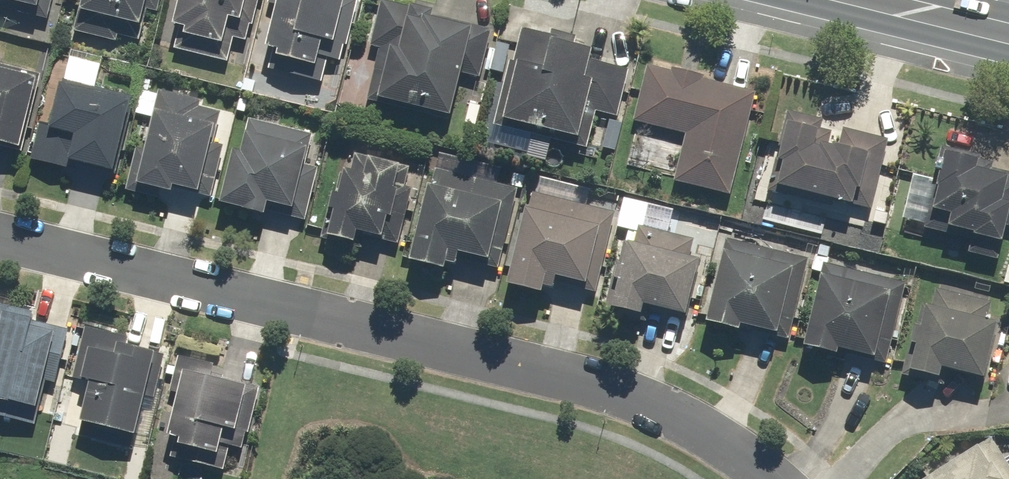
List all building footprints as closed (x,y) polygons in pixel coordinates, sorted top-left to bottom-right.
[(35,11),(38,0),(0,0),(0,4),(35,11)] [(71,35),(136,48),(146,0),(78,0),(71,35)] [(168,29),(176,31),(171,52),(229,66),(244,0),(175,0),(168,29)] [(268,59),(266,71),(289,76),(292,64),(312,69),(317,46),(333,49),(343,2),(333,0),(267,0),(265,6),(271,7),(260,57),(268,59)] [(507,43),(487,38),(488,32),(425,17),(426,12),(380,1),(369,47),(377,49),(364,105),(445,124),(459,68),(479,72),(480,68),(500,73),(507,43)] [(629,70),(588,61),(589,53),(555,46),(556,39),(519,31),(513,62),(507,61),(492,130),(498,131),(584,149),(584,146),(619,154),(626,121),(619,120),(629,70)] [(68,60),(62,83),(58,82),(46,129),(39,127),(29,165),(76,178),(78,170),(110,178),(130,101),(93,91),(98,68),(68,60)] [(751,94),(699,82),(701,74),(671,68),(670,71),(646,66),(633,124),(686,136),(675,185),(729,197),(751,94)] [(0,67),(0,146),(22,152),(40,77),(0,67)] [(201,104),(156,94),(143,155),(132,152),(123,193),(166,203),(169,192),(196,199),(211,135),(215,136),(219,114),(199,110),(201,104)] [(823,119),(787,111),(769,191),(853,209),(863,162),(880,166),(886,140),(822,126),(823,119)] [(240,154),(229,152),(219,207),(240,211),(238,216),(261,221),(264,208),(292,213),(303,157),(308,158),(312,134),(246,122),(240,154)] [(1008,288),(1008,176),(995,174),(998,159),(945,150),(940,180),(914,175),(904,230),(968,241),(965,257),(1006,265),(1002,287),(1008,288)] [(397,169),(353,158),(349,177),(339,175),(333,198),(330,197),(319,240),(352,248),(355,236),(378,241),(382,224),(388,225),(396,191),(392,190),(397,169)] [(513,176),(509,190),(434,170),(428,168),(401,268),(449,281),(456,257),(484,265),(498,213),(509,215),(514,195),(520,197),(525,179),(513,176)] [(539,187),(537,197),(534,196),(530,195),(526,211),(521,209),(501,292),(547,303),(552,283),(596,294),(614,215),(591,209),(594,200),(539,187)] [(692,243),(624,226),(602,314),(635,323),(638,311),(681,322),(695,266),(687,264),(692,243)] [(702,328),(735,336),(737,329),(787,340),(793,318),(806,262),(722,243),(702,328)] [(903,287),(821,266),(799,349),(835,358),(836,353),(883,365),(903,287)] [(987,303),(938,292),(935,291),(931,311),(915,308),(899,377),(939,386),(941,374),(980,383),(993,325),(982,323),(987,303)] [(27,320),(29,314),(0,308),(0,421),(32,429),(49,356),(62,359),(68,330),(27,320)] [(126,341),(85,332),(80,331),(69,381),(85,385),(73,438),(134,452),(154,360),(123,353),(126,341)] [(991,437),(925,478),(1008,478),(1008,465),(991,437)]
